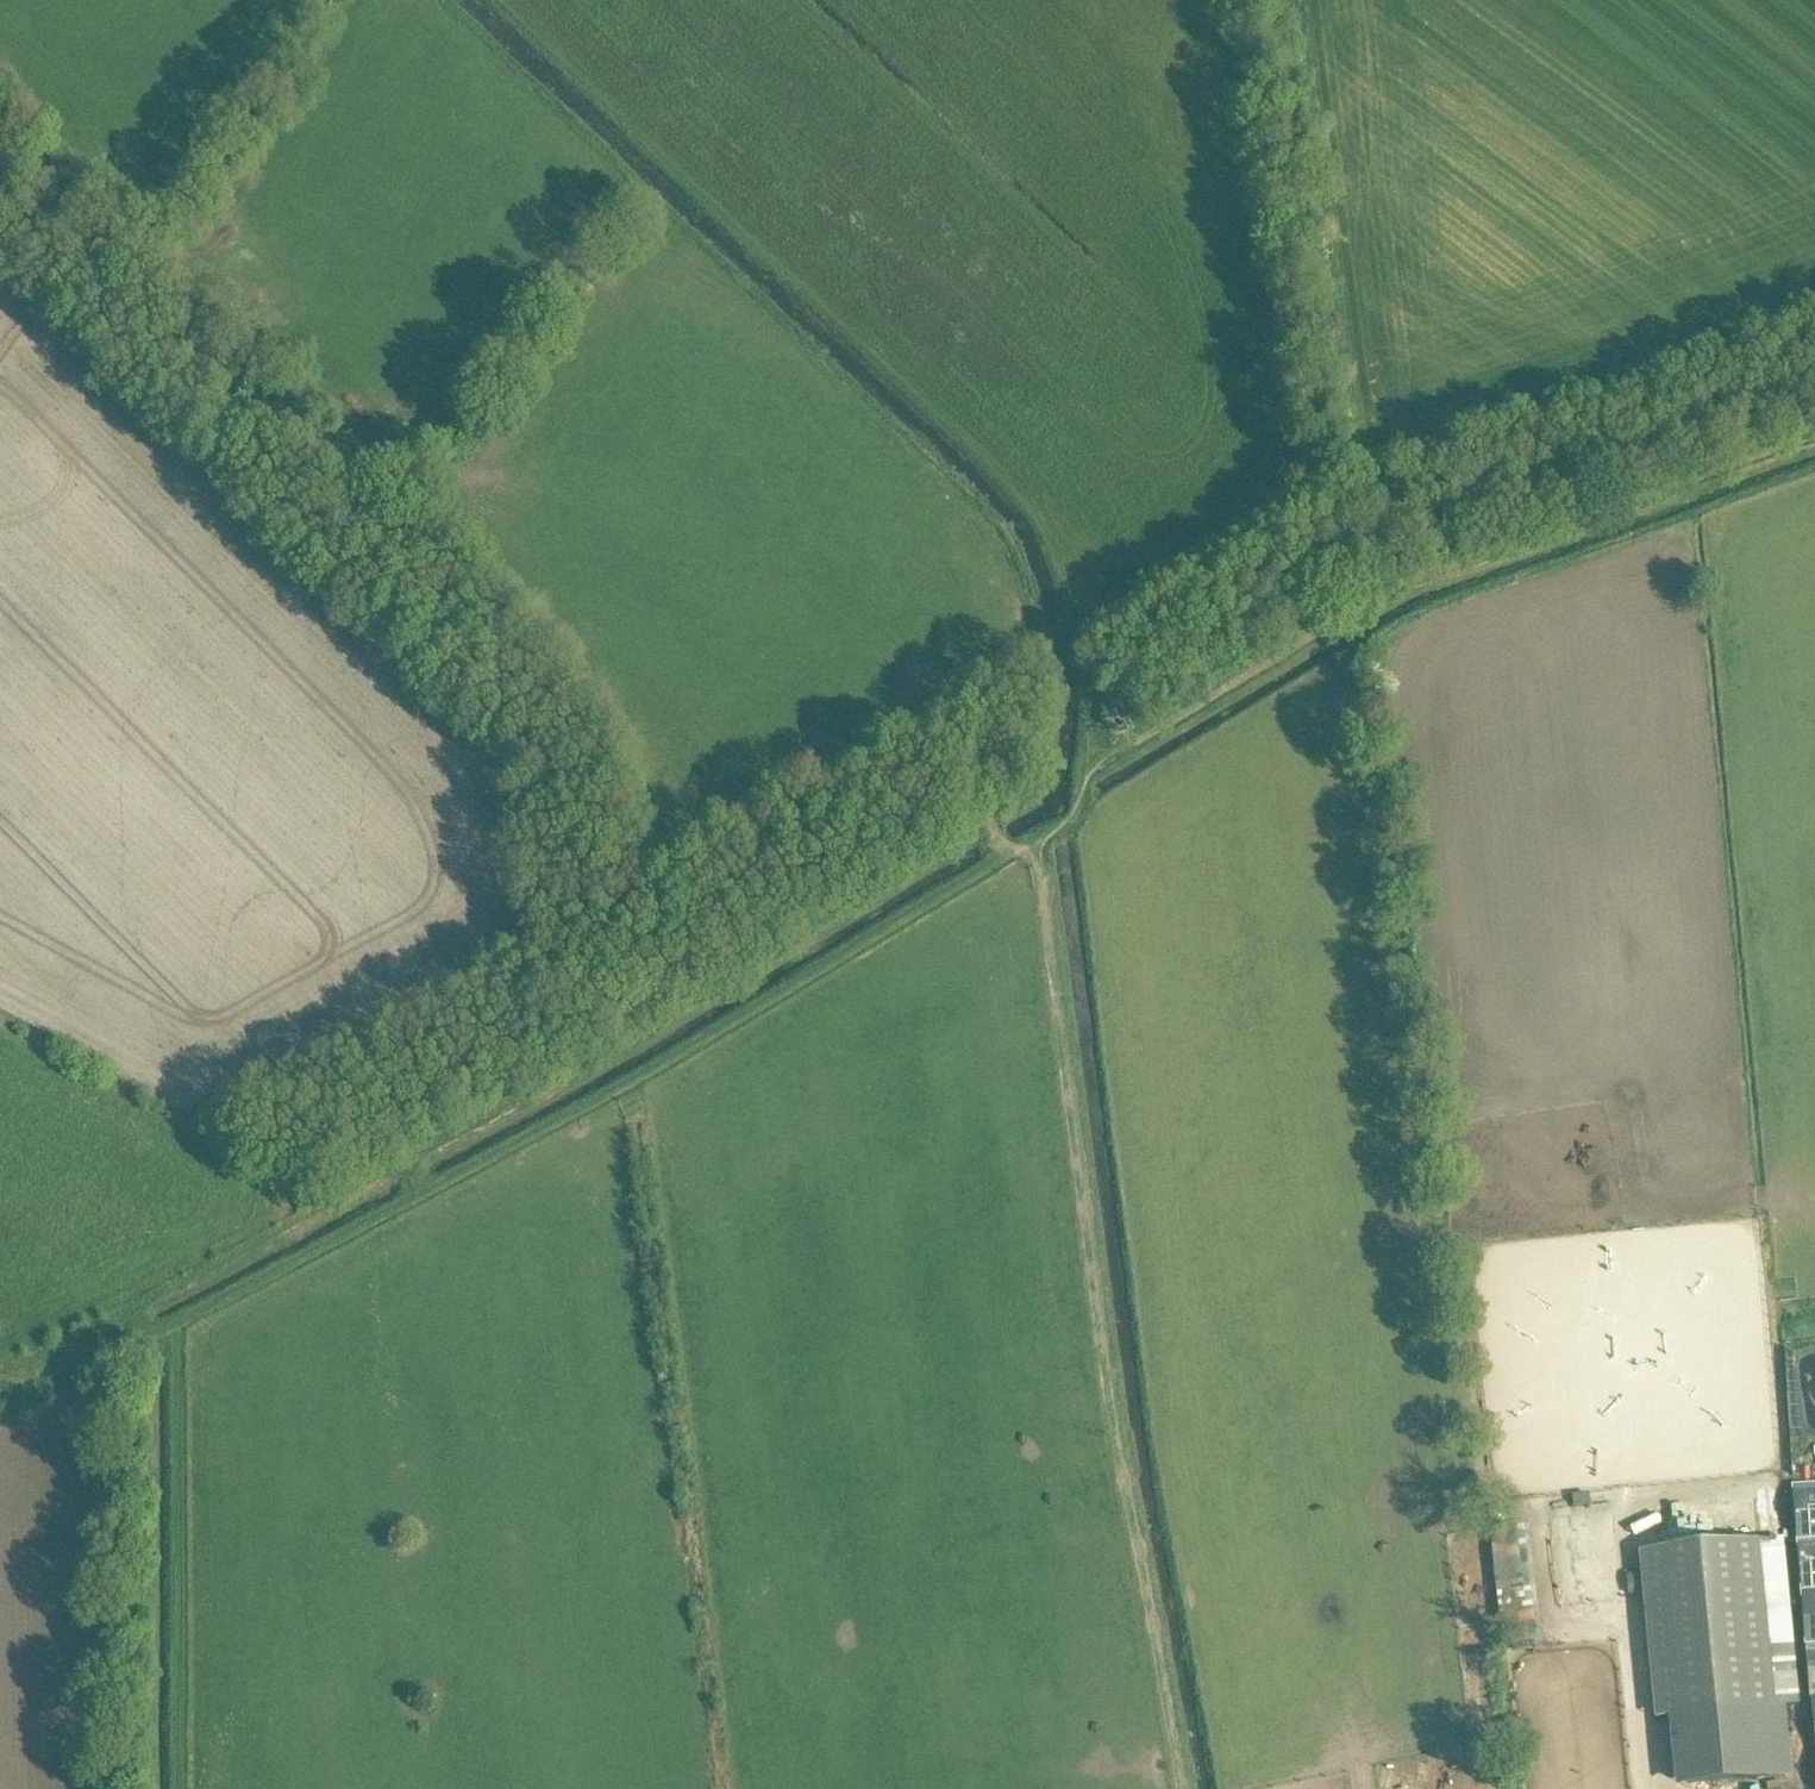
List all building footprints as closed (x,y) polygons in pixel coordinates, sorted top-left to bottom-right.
[(1792,1486),(1808,1689),(1809,1700),(1810,1699),(1814,1747),(1814,1485),(1792,1486)] [(1524,1529),(1490,1532),(1501,1644),(1540,1640),(1536,1603),(1531,1603),(1524,1529)] [(1642,1595),(1655,1719),(1669,1718),(1676,1788),(1791,1777),(1784,1706),(1799,1705),(1782,1540),(1760,1543),(1759,1541),(1638,1553),(1640,1576),(1642,1595)] [(1628,1577),(1629,1596),(1642,1595),(1640,1576),(1628,1577)]
